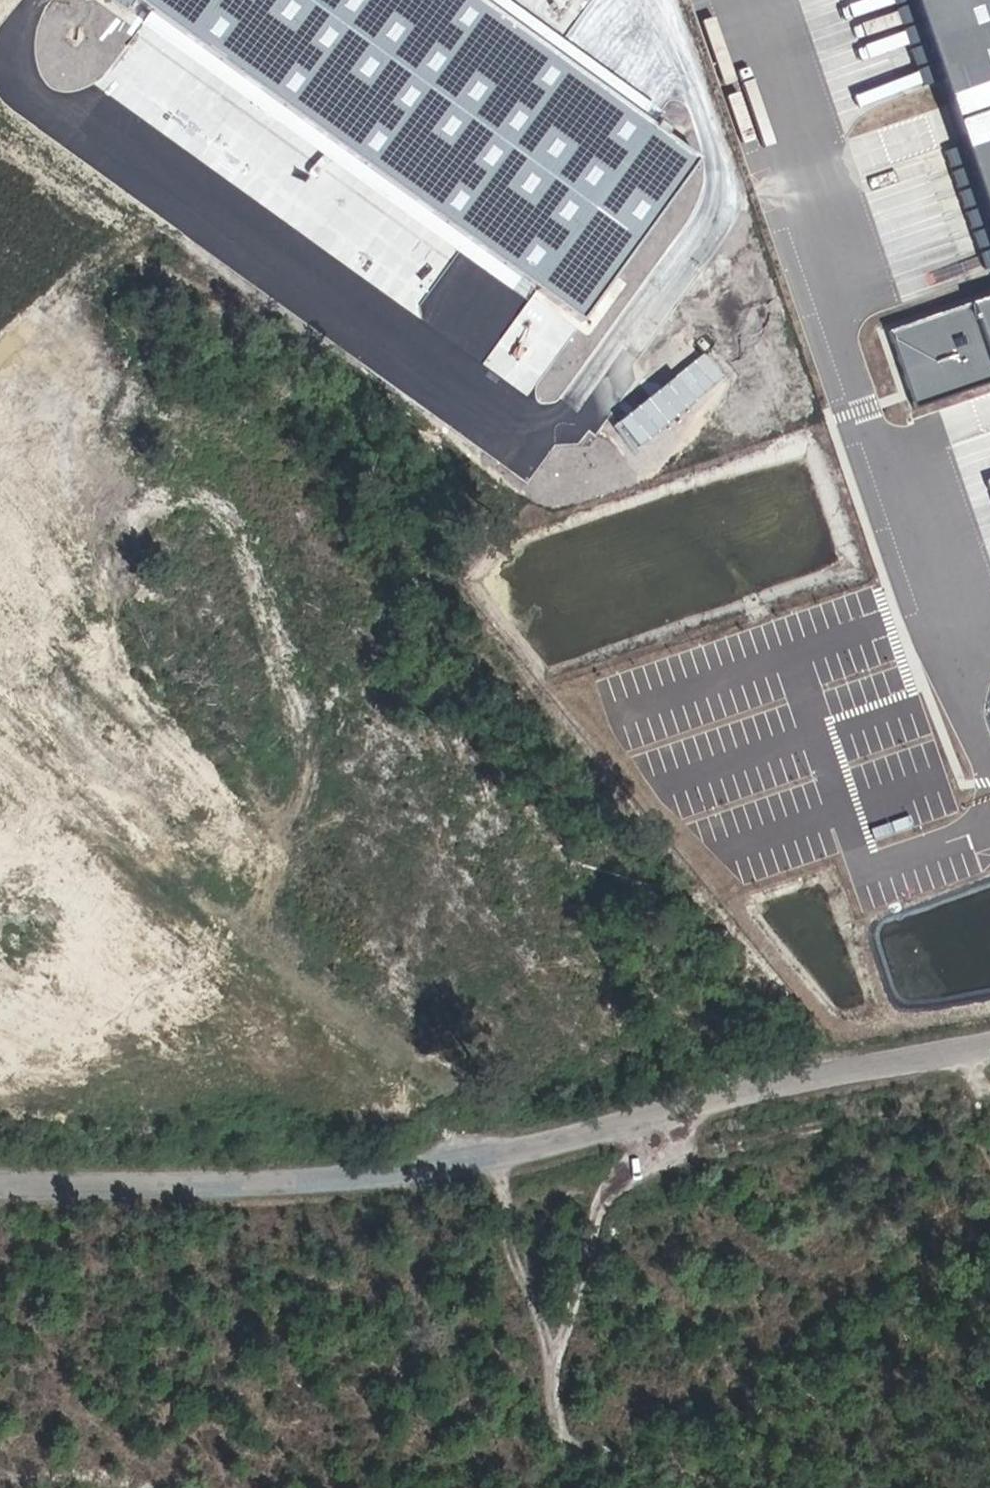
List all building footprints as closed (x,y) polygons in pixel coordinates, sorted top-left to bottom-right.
[(989,198),(989,0),(923,0),(989,198)]
